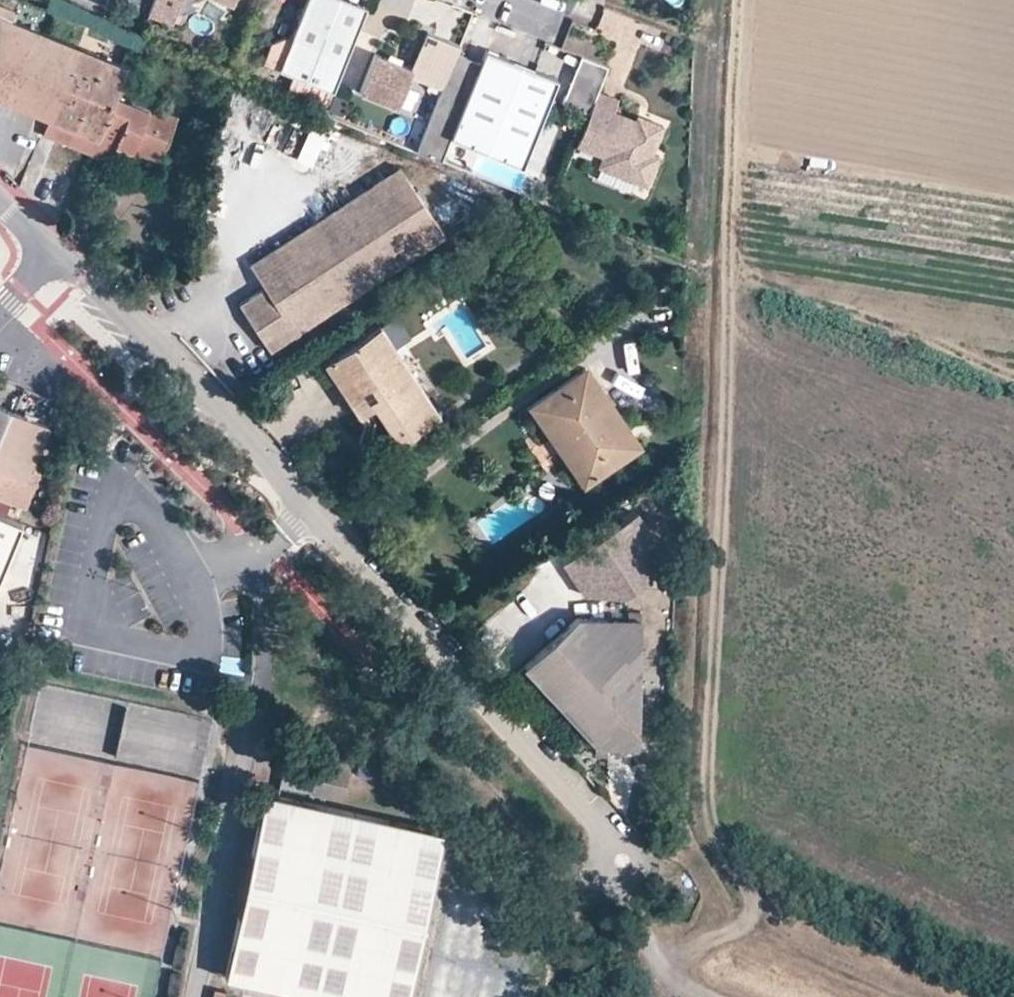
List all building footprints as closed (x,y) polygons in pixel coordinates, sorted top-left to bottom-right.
[(149,14),(171,23),(181,0),(155,0),(149,14)] [(367,8),(347,0),(310,0),(294,38),(283,67),(296,73),(335,89),(367,8)] [(384,7),(408,14),(412,0),(386,0),(384,7)] [(0,4),(0,98),(49,118),(43,133),(90,152),(114,93),(126,65),(10,18),(13,9),(0,4)] [(412,71),(374,55),(359,93),(397,108),(410,76),(442,89),(460,46),(428,33),(412,71)] [(283,67),(294,38),(288,36),(276,41),(268,61),(283,67)] [(488,43),(453,129),(522,157),(527,146),(535,127),(557,70),(488,43)] [(596,94),(607,68),(584,58),(565,103),(589,112),(596,94)] [(291,85),(296,73),(283,67),(268,61),(263,73),(291,85)] [(132,97),(114,93),(90,152),(110,160),(116,144),(158,161),(177,113),(132,97)] [(619,103),(596,94),(589,112),(574,147),(598,157),(594,167),(647,189),(659,160),(652,157),(663,129),(645,122),(642,127),(635,124),(614,115),(619,103)] [(638,119),(635,124),(642,127),(645,122),(638,119)] [(546,132),(535,127),(527,146),(539,150),(546,132)] [(398,167),(249,264),(264,289),(240,304),(269,350),(442,236),(398,167)] [(547,306),(542,313),(553,322),(559,315),(547,306)] [(395,433),(435,406),(377,318),(321,354),(356,406),(371,397),(395,433)] [(577,478),(636,439),(585,363),(526,402),(577,478)] [(16,505),(30,468),(46,424),(0,405),(0,498),(16,505)] [(30,468),(16,505),(25,509),(40,472),(30,468)] [(0,512),(0,569),(19,520),(0,512)] [(634,512),(558,562),(579,593),(621,595),(647,577),(649,534),(634,512)] [(623,617),(573,613),(522,661),(594,740),(631,742),(637,611),(623,610),(623,617)] [(200,770),(207,712),(121,702),(114,761),(200,770)] [(342,799),(348,767),(317,761),(316,761),(310,792),(342,799)] [(441,829),(259,788),(221,972),(329,996),(406,996),(441,829)]
